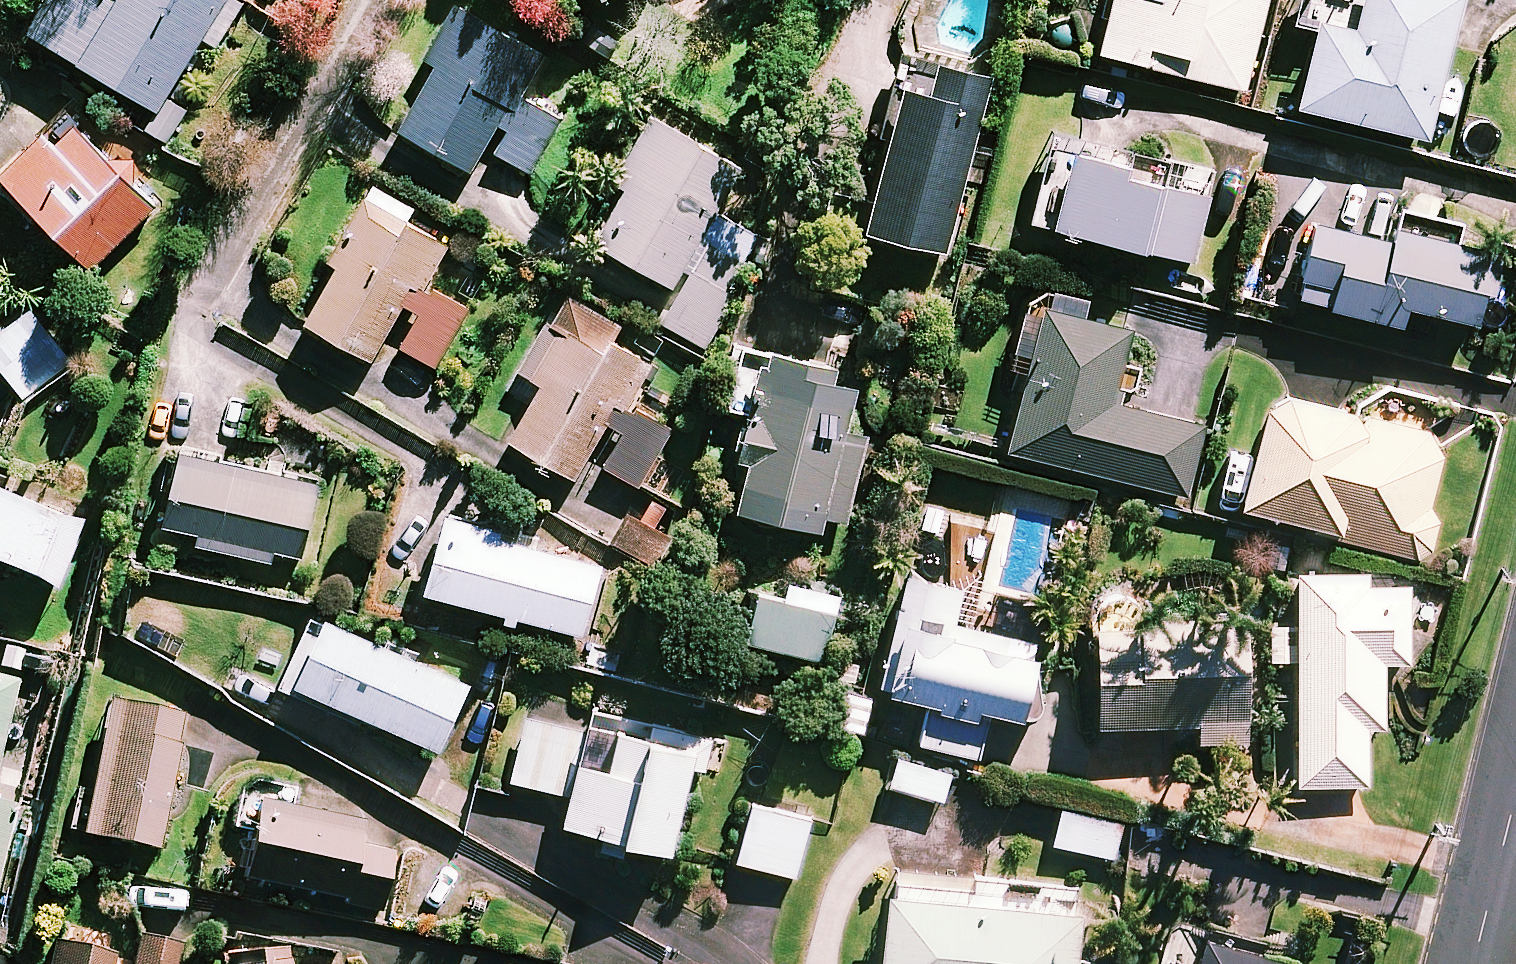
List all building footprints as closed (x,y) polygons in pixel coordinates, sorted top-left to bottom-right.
[(19,30),(151,110),(196,36),(213,47),(242,0),(38,0),(19,30)] [(447,0),(409,65),(425,75),(392,130),(463,172),(476,149),(526,178),(559,121),(520,98),(545,57),(447,0)] [(1094,53),(1240,88),(1261,0),(1107,0),(1094,53)] [(1345,27),(1306,18),(1286,104),(1420,136),(1452,0),(1351,0),(1345,27)] [(982,77),(898,58),(858,231),(942,251),(982,77)] [(56,102),(0,158),(0,186),(84,270),(153,200),(56,102)] [(669,287),(710,212),(735,166),(644,115),(612,172),(624,178),(588,242),(669,287)] [(1156,164),(1059,140),(1038,223),(1189,261),(1206,194),(1152,181),(1156,164)] [(408,208),(367,186),(295,320),(367,359),(398,302),(415,312),(396,347),(433,367),(464,310),(419,286),(442,243),(401,220),(408,208)] [(710,212),(669,287),(675,290),(657,323),(701,347),(729,296),(722,293),(753,236),(710,212)] [(1382,237),(1305,218),(1286,296),(1394,322),(1398,304),(1472,322),(1490,249),(1385,223),(1382,237)] [(615,325),(563,298),(512,392),(529,401),(507,443),(570,477),(581,455),(637,485),(668,428),(623,404),(645,363),(606,342),(615,325)] [(20,403),(69,365),(22,305),(0,322),(0,376),(20,403)] [(1126,328),(1034,305),(999,449),(1182,494),(1200,423),(1108,401),(1126,328)] [(837,439),(849,388),(824,381),(827,367),(726,342),(710,406),(737,412),(726,455),(742,459),(730,509),(815,530),(819,516),(842,521),(861,445),(837,439)] [(1391,426),(1267,389),(1232,503),(1425,561),(1455,460),(1387,439),(1391,426)] [(184,540),(269,559),(271,547),(299,553),(315,481),(170,449),(154,521),(187,529),(184,540)] [(50,590),(80,516),(0,483),(0,569),(50,590)] [(631,501),(606,546),(657,574),(682,530),(631,501)] [(595,565),(436,513),(413,585),(572,637),(595,565)] [(1361,580),(1361,571),(1292,572),(1294,785),(1364,784),(1363,727),(1380,727),(1379,662),(1405,662),(1404,579),(1361,580)] [(1006,652),(1011,635),(949,622),(957,586),(900,573),(874,688),(925,699),(915,743),(974,756),(985,708),(1032,719),(1044,662),(1006,652)] [(834,593),(782,579),(778,597),(751,590),(738,638),(816,659),(834,593)] [(1237,613),(1086,615),(1087,722),(1193,721),(1194,740),(1238,740),(1237,613)] [(462,682),(314,615),(284,680),(433,747),(462,682)] [(13,684),(0,681),(0,735),(13,684)] [(869,698),(836,689),(827,723),(860,731),(869,698)] [(179,713),(105,699),(80,834),(154,847),(179,713)] [(555,794),(549,822),(669,846),(686,765),(703,768),(709,735),(566,706),(564,720),(522,712),(507,785),(555,794)] [(946,773),(894,757),(887,783),(938,799),(946,773)] [(250,786),(233,877),(337,896),(336,905),(377,913),(388,852),(353,846),(357,825),(283,811),(286,792),(250,786)] [(14,805),(0,802),(0,871),(14,805)] [(807,818),(746,803),(732,860),(792,875),(807,818)] [(1118,821),(1056,808),(1049,844),(1111,857),(1118,821)] [(1078,884),(883,868),(875,963),(1087,963),(1088,957),(1072,956),(1078,884)] [(133,934),(128,963),(175,963),(178,941),(133,934)] [(1196,934),(1188,963),(1307,963),(1196,934)] [(46,938),(39,963),(107,963),(109,955),(46,938)] [(217,953),(218,963),(284,963),(282,945),(217,953)]
